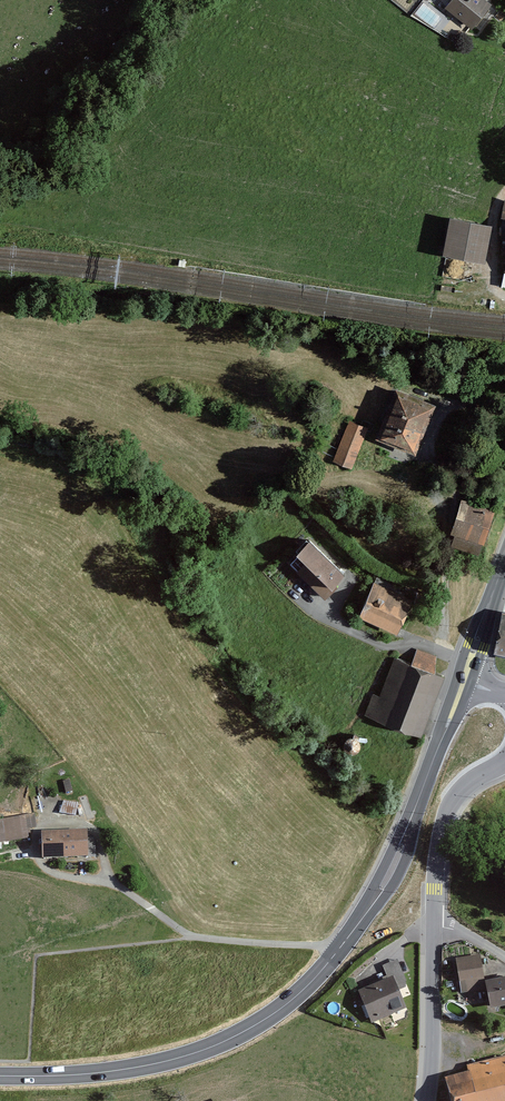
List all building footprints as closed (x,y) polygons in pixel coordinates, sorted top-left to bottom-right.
[(437,7),(464,27),(483,3),(479,0),(442,0),(437,7)] [(493,226),(448,218),(442,254),(487,262),(493,226)] [(440,402),(400,388),(383,435),(423,450),(440,402)] [(369,424),(350,418),(337,459),(355,465),(369,424)] [(483,502),(463,497),(451,540),(485,549),(498,506),(483,502)] [(308,561),(300,569),(328,596),(350,573),(315,538),(300,553),(308,561)] [(415,597),(376,583),(364,615),(402,631),(415,597)] [(504,615),(496,654),(504,655),(504,616),(504,615)] [(417,664),(395,655),(372,714),(424,734),(447,674),(436,670),(441,656),(423,648),(417,664)] [(0,818),(0,844),(30,840),(26,814),(0,818)] [(90,831),(43,831),(44,857),(90,856),(90,831)] [(450,956),(458,991),(480,986),(485,1008),(504,1004),(504,975),(482,980),(475,950),(450,956)] [(383,979),(357,990),(371,1023),(407,1008),(399,989),(405,987),(406,979),(397,959),(382,965),(387,975),(382,977),(383,979)] [(442,1078),(447,1100),(504,1100),(504,1064),(500,1065),(499,1057),(465,1065),(467,1072),(442,1078)]
